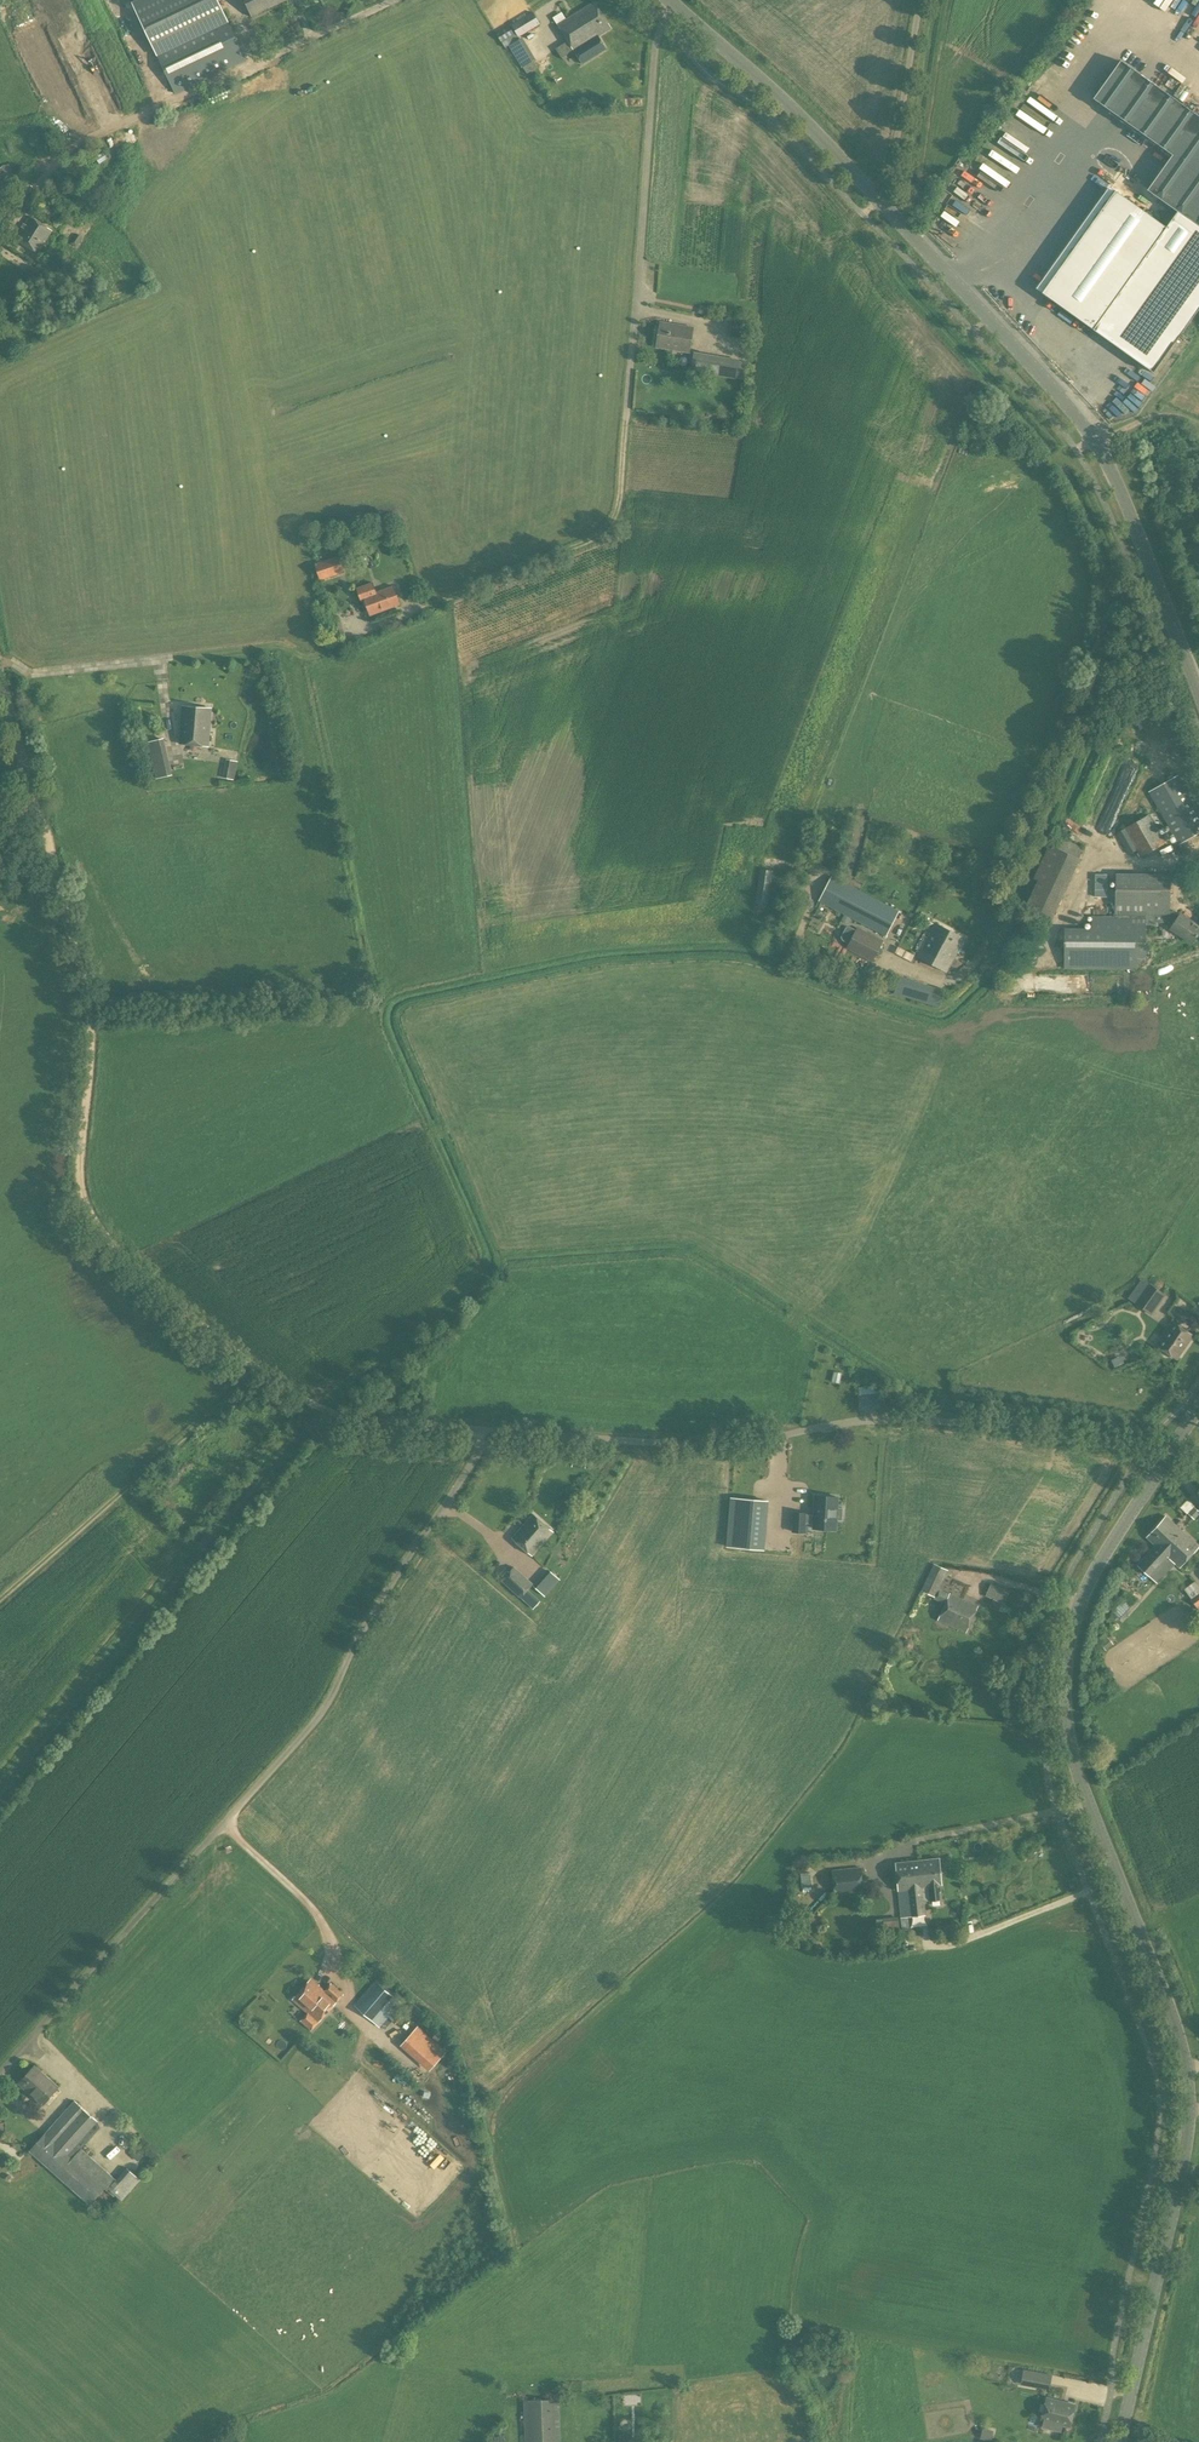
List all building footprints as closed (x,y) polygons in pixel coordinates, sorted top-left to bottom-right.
[(224,14),(218,0),(138,0),(131,3),(153,48),(175,95),(246,61),(224,14)] [(252,18),(287,1),(287,0),(243,0),(252,18)] [(607,50),(598,37),(611,29),(594,3),(557,25),(573,52),(581,65),(607,50)] [(511,25),(516,33),(514,34),(510,27),(499,33),(503,41),(506,39),(509,45),(522,68),(523,68),(527,73),(536,68),(533,62),(536,60),(523,37),(520,39),(518,37),(539,24),(531,13),(511,25)] [(561,45),(555,48),(558,53),(561,58),(567,55),(561,45)] [(1042,293),(1094,330),(1153,373),(1198,309),(1198,117),(1120,61),(1111,74),(1106,75),(1107,80),(1105,83),(1101,83),(1101,87),(1099,90),(1094,91),(1095,97),(1093,99),(1095,101),(1096,106),(1102,105),(1127,123),(1125,126),(1129,128),(1131,126),(1172,155),(1161,171),(1147,190),(1167,204),(1165,206),(1168,208),(1160,220),(1168,225),(1166,227),(1115,191),(1042,293)] [(1031,89),(1008,120),(1035,140),(1058,109),(1031,89)] [(12,163),(5,166),(4,165),(1,166),(2,167),(0,168),(0,187),(2,191),(11,186),(10,185),(17,182),(12,171),(16,169),(12,163)] [(12,195),(25,202),(33,187),(20,179),(12,195)] [(943,201),(947,196),(940,192),(936,197),(943,201)] [(30,217),(16,240),(37,253),(52,230),(30,217)] [(76,247),(82,237),(77,234),(71,243),(76,247)] [(694,328),(659,322),(655,347),(689,353),(694,328)] [(735,359),(719,356),(694,352),(691,372),(732,378),(735,359)] [(314,564),(320,581),(345,573),(339,556),(314,564)] [(394,586),(376,592),(373,582),(357,587),(362,601),(365,600),(370,616),(400,605),(394,586)] [(347,639),(340,618),(327,622),(334,644),(347,639)] [(208,747),(211,709),(183,707),(180,744),(208,747)] [(173,775),(164,738),(148,742),(156,779),(173,775)] [(238,762),(226,759),(222,778),(234,780),(238,762)] [(1177,775),(1148,792),(1179,845),(1198,833),(1198,813),(1177,775)] [(1165,843),(1148,815),(1116,834),(1128,855),(1136,851),(1140,858),(1165,843)] [(1062,839),(1057,848),(1049,845),(1033,879),(1037,881),(1024,908),(1052,921),(1080,859),(1078,858),(1083,849),(1062,839)] [(768,904),(773,870),(761,868),(756,902),(768,904)] [(1094,873),(1094,895),(1105,895),(1106,873),(1094,873)] [(1115,915),(1115,916),(1091,916),(1091,931),(1066,930),(1066,969),(1137,969),(1137,915),(1147,915),(1146,920),(1154,920),(1154,915),(1163,915),(1163,919),(1172,925),(1170,928),(1192,943),(1198,932),(1198,927),(1180,914),(1179,916),(1173,911),(1170,911),(1171,874),(1115,874),(1114,915),(1115,915)] [(899,911),(846,884),(832,876),(818,902),(844,914),(843,916),(848,919),(849,917),(886,936),(899,911)] [(918,957),(947,972),(964,939),(935,923),(918,957)] [(846,948),(873,961),(883,940),(856,927),(855,929),(847,925),(839,940),(848,945),(846,948)] [(898,976),(893,994),(939,1007),(944,990),(898,976)] [(1150,1284),(1136,1303),(1149,1313),(1164,1293),(1150,1284)] [(1172,1321),(1156,1345),(1177,1359),(1193,1336),(1172,1321)] [(857,1386),(858,1409),(876,1408),(876,1385),(857,1386)] [(585,1468),(586,1453),(573,1452),(572,1467),(585,1468)] [(841,1516),(842,1507),(837,1507),(839,1493),(823,1491),(823,1511),(817,1510),(817,1508),(807,1507),(806,1531),(815,1532),(815,1522),(820,1522),(820,1524),(836,1525),(836,1515),(841,1516)] [(773,1541),(776,1497),(744,1495),(742,1540),(773,1541)] [(1182,1509),(1194,1515),(1198,1507),(1186,1501),(1182,1509)] [(533,1514),(512,1538),(532,1556),(553,1532),(533,1514)] [(1146,1537),(1155,1545),(1137,1565),(1151,1578),(1169,1558),(1178,1567),(1198,1546),(1166,1516),(1146,1537)] [(919,1589),(934,1596),(947,1569),(932,1562),(919,1589)] [(533,1584),(514,1566),(501,1580),(520,1598),(533,1584)] [(544,1596),(559,1579),(548,1569),(533,1586),(544,1596)] [(1198,1591),(1198,1587),(1195,1580),(1184,1587),(1190,1597),(1198,1591)] [(985,1595),(991,1597),(989,1606),(1002,1609),(1007,1587),(987,1583),(985,1595)] [(1113,1611),(1123,1621),(1140,1602),(1130,1593),(1113,1611)] [(1198,1610),(1198,1593),(1191,1598),(1198,1610)] [(966,1632),(978,1606),(950,1594),(938,1620),(966,1632)] [(940,1858),(919,1860),(920,1870),(922,1870),(924,1888),(923,1888),(923,1895),(930,1894),(931,1902),(943,1900),(941,1886),(943,1886),(940,1858)] [(919,1860),(896,1863),(900,1900),(912,1899),(911,1889),(923,1888),(924,1888),(922,1870),(920,1870),(919,1860)] [(834,1895),(864,1892),(861,1867),(832,1869),(834,1895)] [(925,1916),(923,1895),(923,1888),(911,1889),(912,1899),(900,1900),(902,1917),(902,1918),(925,1916)] [(332,1983),(324,1991),(311,1979),(293,1999),(308,2012),(300,2021),(311,2030),(319,2022),(337,2002),(344,1994),(332,1983)] [(387,2019),(390,2016),(396,2009),(390,2004),(395,1998),(376,1980),(354,2005),(380,2026),(384,2021),(389,2025),(391,2022),(387,2019)] [(418,2028),(403,2045),(431,2071),(447,2054),(418,2028)] [(59,2087),(35,2065),(18,2083),(43,2105),(59,2087)] [(141,2179),(127,2167),(116,2179),(81,2148),(100,2127),(97,2121),(74,2099),(29,2151),(90,2205),(105,2188),(107,2191),(109,2189),(122,2201),(141,2179)] [(1023,2367),(1020,2381),(1046,2386),(1049,2372),(1023,2367)] [(1045,2405),(1041,2419),(1069,2426),(1075,2405),(1047,2398),(1046,2401),(1045,2405)] [(561,2401),(527,2401),(527,2441),(561,2441),(561,2401)]
